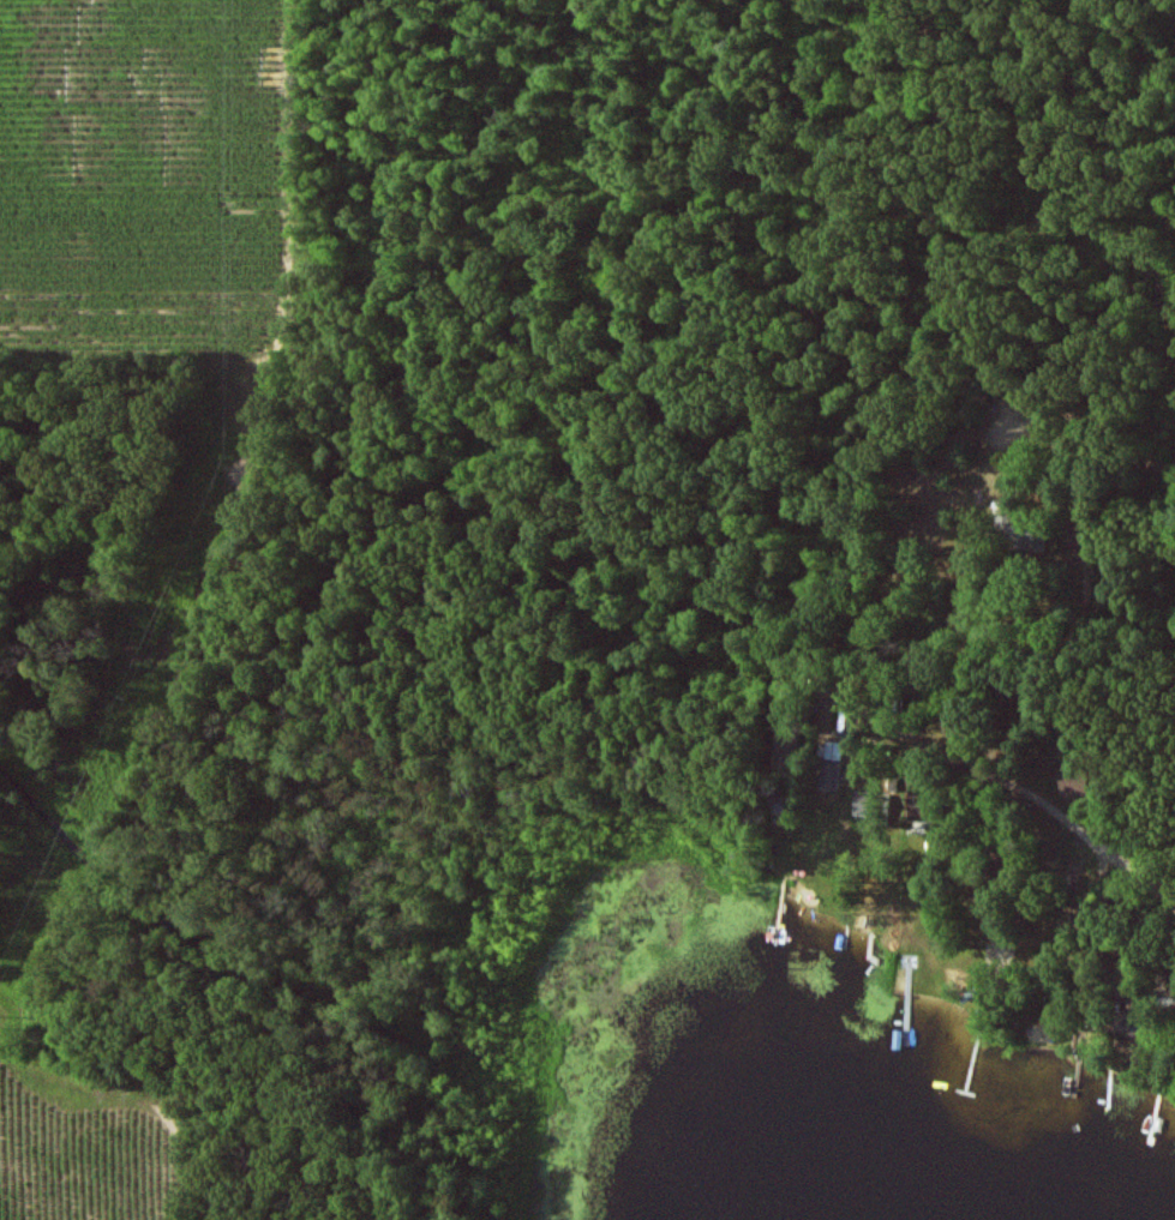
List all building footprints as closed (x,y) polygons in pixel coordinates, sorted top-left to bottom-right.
[(771,767),(790,770),(797,726),(778,723),(771,767)] [(841,761),(821,761),(820,790),(840,791),(841,761)] [(910,819),(933,819),(932,792),(909,792),(910,819)]
